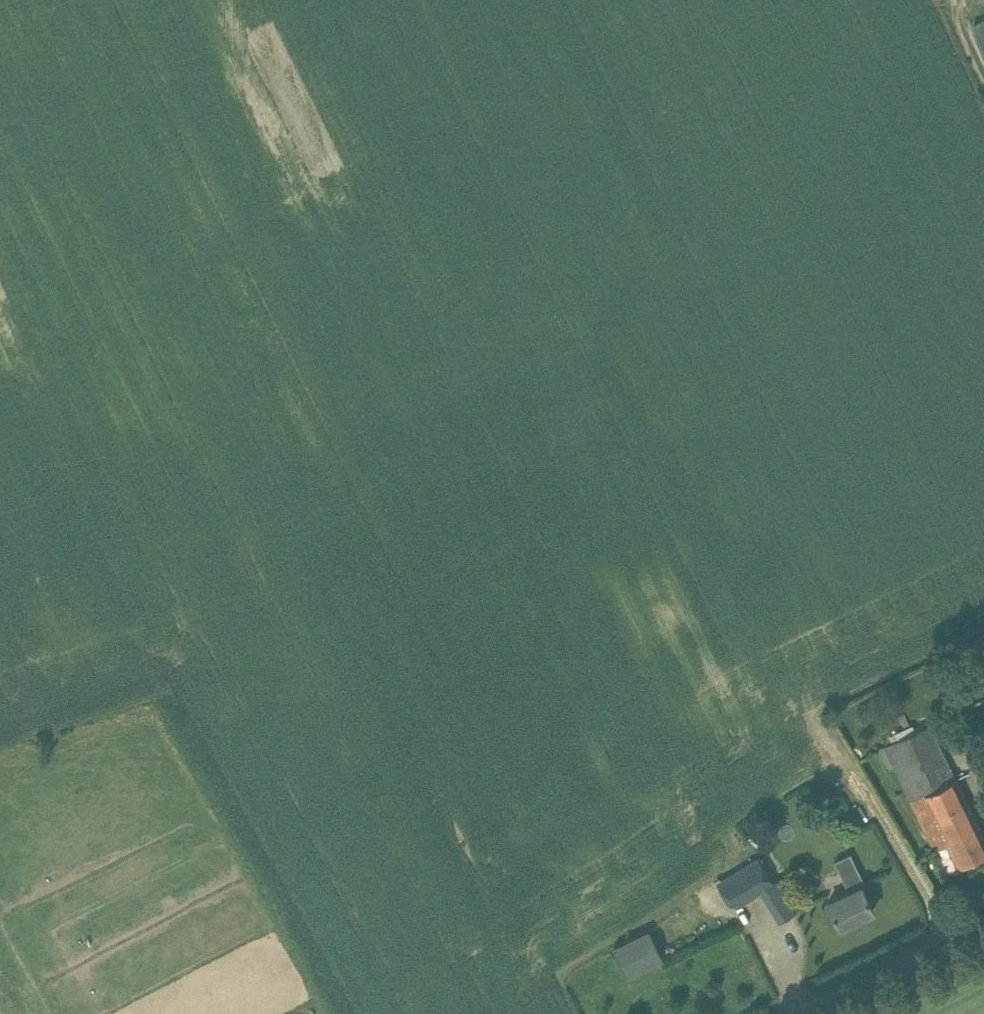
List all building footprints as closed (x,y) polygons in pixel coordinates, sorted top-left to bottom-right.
[(976,14),(983,32),(983,10),(976,14)] [(930,723),(885,745),(936,852),(949,845),(959,865),(983,852),(983,835),(930,723)] [(706,864),(732,908),(761,891),(779,921),(799,909),(779,877),(774,881),(748,839),(706,864)] [(850,891),(829,901),(840,925),(874,909),(862,886),(865,884),(850,853),(835,860),(850,891)] [(614,945),(629,975),(664,958),(649,927),(614,945)]
